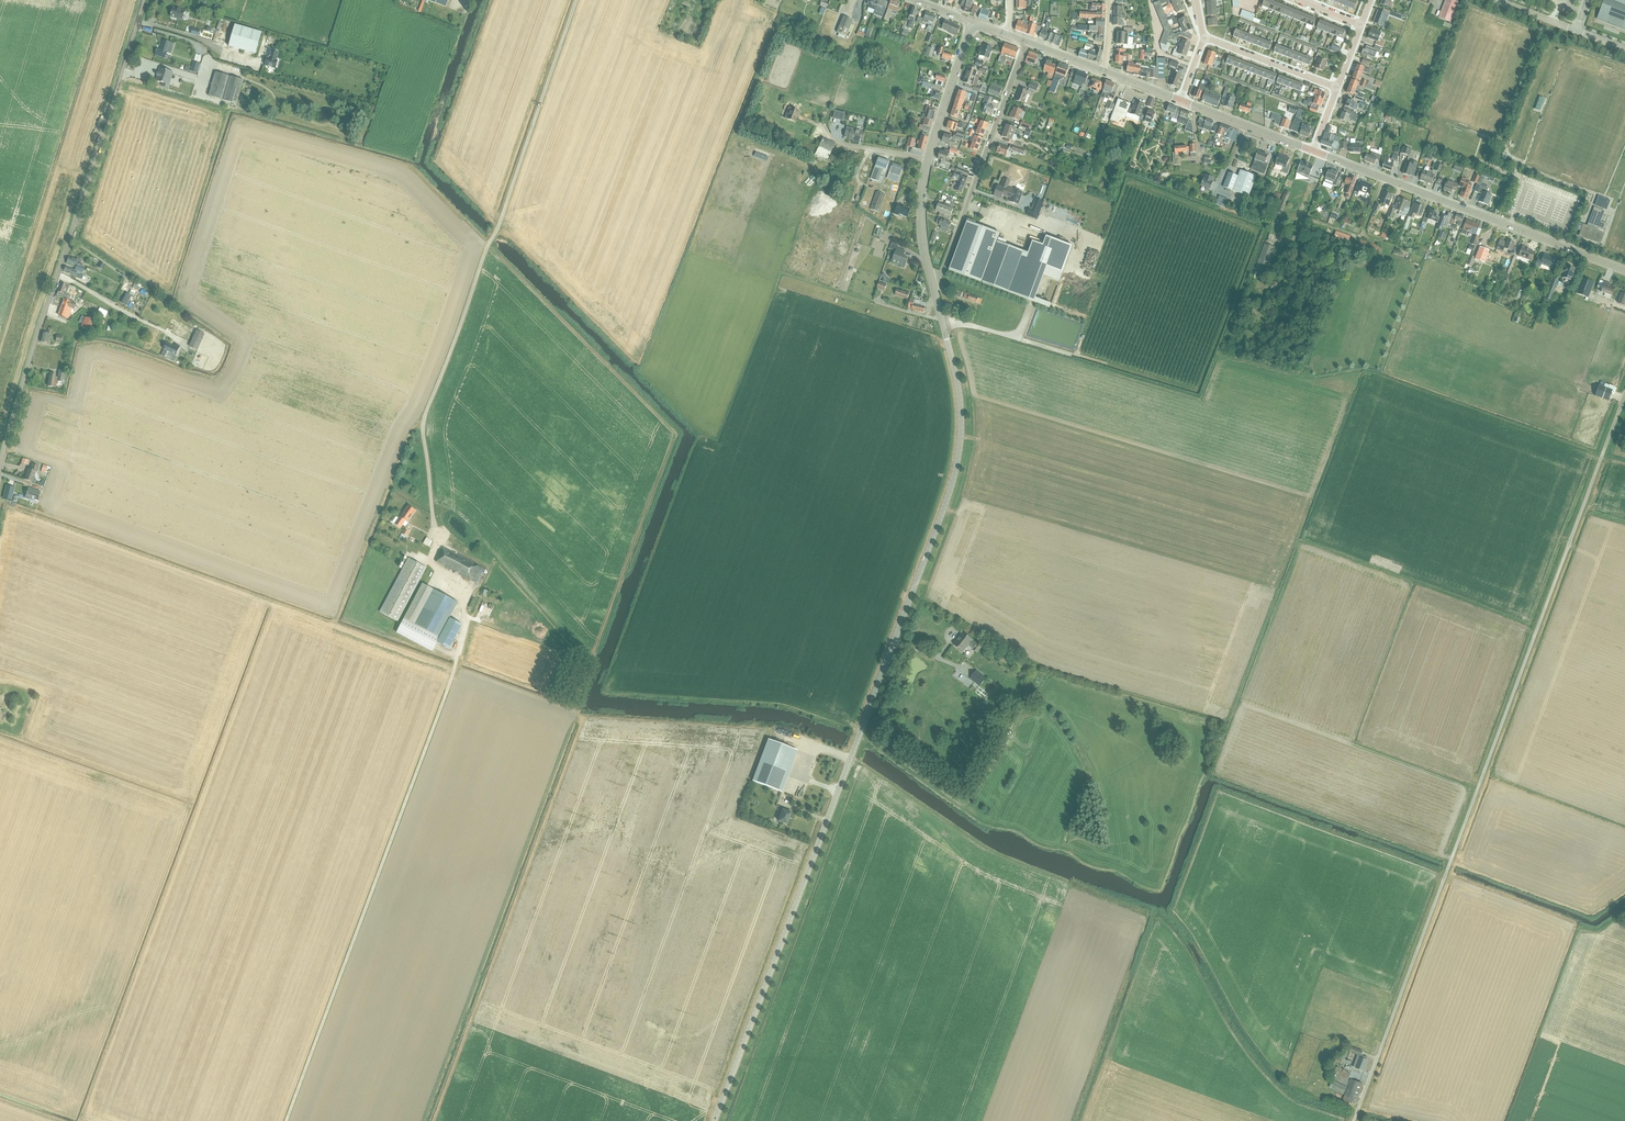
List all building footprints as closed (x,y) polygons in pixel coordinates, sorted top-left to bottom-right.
[(877,5),(879,0),(868,0),(867,2),(866,4),(869,5),(868,7),(875,10),(877,5)] [(874,12),(876,13),(877,13),(877,12),(879,13),(884,14),(885,10),(886,9),(888,2),(885,1),(886,0),(879,0),(877,5),(875,10),(874,12)] [(892,0),(891,0),(887,8),(888,9),(884,19),(888,21),(893,10),(897,12),(899,8),(898,8),(900,3),(892,0)] [(960,6),(965,7),(963,11),(971,14),(973,15),(974,15),(975,12),(976,12),(979,14),(978,17),(978,18),(987,21),(990,12),(977,7),(977,6),(977,5),(976,4),(974,2),(972,1),(972,0),(971,0),(962,0),(960,6)] [(1026,8),(1026,4),(1024,4),(1024,2),(1023,2),(1023,0),(1017,0),(1017,8),(1026,8)] [(1181,4),(1179,0),(1172,0),(1171,0),(1173,4),(1166,6),(1168,9),(1181,4)] [(1207,1),(1207,3),(1207,8),(1217,8),(1216,2),(1216,0),(1210,0),(1210,1),(1207,1)] [(1272,1),(1270,0),(1261,0),(1259,7),(1262,8),(1262,6),(1269,9),(1272,1)] [(1352,0),(1350,0),(1347,7),(1354,10),(1357,2),(1352,0)] [(1451,22),(1459,2),(1454,0),(1445,0),(1439,18),(1451,22)] [(1604,2),(1598,19),(1624,30),(1624,0),(1605,0),(1604,2)] [(1272,1),(1269,9),(1275,11),(1278,4),(1272,1)] [(1097,19),(1105,20),(1105,19),(1106,5),(1090,4),(1089,10),(1099,11),(1099,14),(1080,13),(1080,14),(1080,16),(1080,17),(1080,18),(1097,19)] [(1168,9),(1164,11),(1165,13),(1165,14),(1169,12),(1172,11),(1173,12),(1176,10),(1177,13),(1184,10),(1183,10),(1184,9),(1183,7),(1182,7),(1181,4),(1168,9)] [(1278,4),(1275,11),(1281,14),(1284,6),(1278,4)] [(1284,6),(1281,14),(1288,16),(1291,9),(1284,6)] [(1114,18),(1122,18),(1126,18),(1126,15),(1122,15),(1122,7),(1114,7),(1114,18)] [(171,17),(176,18),(182,20),(185,11),(173,8),(172,13),(171,13),(171,14),(171,17)] [(910,20),(908,25),(907,27),(913,29),(915,24),(912,23),(916,14),(919,15),(920,11),(912,8),(908,19),(910,20)] [(1217,8),(1207,8),(1207,10),(1208,16),(1211,15),(1212,17),(1218,17),(1217,10),(1217,8)] [(1377,15),(1374,23),(1382,25),(1384,27),(1386,22),(1383,21),(1386,13),(1389,15),(1391,11),(1383,8),(1382,12),(1378,10),(1376,15),(1377,15)] [(1297,11),(1291,9),(1288,16),(1294,19),(1297,11)] [(1297,11),(1294,19),(1300,22),(1303,14),(1297,11)] [(925,12),(923,18),(922,22),(927,24),(928,21),(933,23),(936,16),(925,12)] [(1255,15),(1249,12),(1247,18),(1253,21),(1255,15)] [(1303,14),(1300,22),(1307,24),(1310,16),(1303,14)] [(843,16),(839,27),(837,32),(846,36),(848,31),(853,20),(843,16)] [(1182,27),(1189,24),(1186,17),(1181,20),(1179,16),(1175,18),(1172,19),(1173,23),(1174,25),(1180,23),(1182,27)] [(1307,24),(1305,27),(1312,29),(1313,27),(1316,19),(1310,16),(1307,24)] [(1212,19),(1208,19),(1209,26),(1218,26),(1218,18),(1218,17),(1212,17),(1212,18),(1212,19)] [(1122,18),(1114,18),(1114,26),(1124,26),(1124,22),(1121,22),(1122,18)] [(1028,26),(1026,34),(1034,36),(1035,33),(1039,34),(1040,29),(1041,27),(1040,26),(1038,26),(1033,24),(1032,24),(1032,23),(1033,23),(1034,20),(1033,19),(1030,19),(1030,20),(1029,23),(1028,26)] [(1105,20),(1097,19),(1096,27),(1089,26),(1089,27),(1078,25),(1077,30),(1089,32),(1098,32),(1098,27),(1105,27),(1105,20)] [(1018,20),(1015,30),(1016,30),(1018,31),(1020,32),(1024,33),(1026,34),(1028,26),(1022,24),(1023,21),(1018,20)] [(956,34),(959,27),(945,21),(941,29),(951,33),(952,32),(956,34)] [(1323,31),(1327,23),(1320,21),(1317,28),(1323,31)] [(1046,40),(1049,33),(1047,32),(1048,30),(1049,30),(1050,22),(1046,22),(1046,30),(1042,28),(1039,37),(1046,40)] [(222,38),(224,23),(218,23),(216,37),(222,38)] [(1333,26),(1327,23),(1323,31),(1330,34),(1333,26)] [(1189,24),(1182,27),(1183,31),(1181,32),(1180,35),(1191,39),(1193,36),(1189,34),(1188,32),(1192,30),(1189,24)] [(235,25),(229,46),(256,54),(262,32),(235,25)] [(1339,28),(1333,26),(1330,34),(1336,36),(1339,28)] [(1091,32),(1091,34),(1095,35),(1095,37),(1095,41),(1104,41),(1105,27),(1098,27),(1098,32),(1091,32)] [(1236,30),(1233,37),(1239,39),(1242,32),(1243,29),(1240,28),(1239,31),(1236,30)] [(1339,28),(1336,36),(1342,39),(1345,40),(1348,33),(1345,32),(1345,31),(1345,29),(1342,28),(1341,29),(1339,28)] [(1376,41),(1375,45),(1383,47),(1385,41),(1381,40),(1379,39),(1381,33),(1371,29),(1368,38),(1376,41)] [(1242,32),(1239,39),(1245,41),(1248,34),(1242,32)] [(1046,40),(1045,41),(1051,43),(1051,44),(1052,45),(1053,44),(1059,46),(1063,37),(1059,35),(1059,37),(1055,35),(1049,33),(1046,40)] [(1128,34),(1118,33),(1117,44),(1123,45),(1123,48),(1134,49),(1134,45),(1127,45),(1128,34)] [(1248,34),(1245,41),(1251,44),(1254,36),(1248,34)] [(1254,36),(1251,44),(1257,46),(1260,39),(1254,36)] [(1180,47),(1188,50),(1191,43),(1183,41),(1183,40),(1179,38),(1178,41),(1182,43),(1180,47)] [(1260,39),(1257,46),(1263,48),(1266,41),(1260,39)] [(155,55),(165,59),(170,42),(163,40),(160,50),(157,49),(155,55)] [(1272,43),(1266,41),(1263,48),(1270,51),(1272,43)] [(1168,51),(1171,43),(1168,42),(1166,45),(1160,43),(1160,44),(1161,47),(1162,50),(1164,51),(1168,52),(1168,51)] [(1019,49),(1005,44),(998,62),(1005,64),(1007,59),(1005,58),(1005,55),(1015,59),(1019,49)] [(978,55),(989,58),(992,48),(984,45),(983,50),(980,49),(978,55)] [(1280,55),(1283,47),(1276,45),(1274,52),(1280,55)] [(1331,47),(1330,50),(1333,51),(1339,54),(1341,49),(1335,46),(1332,45),(1331,47)] [(1081,49),(1078,57),(1085,59),(1099,64),(1103,52),(1097,50),(1096,53),(1090,51),(1090,52),(1091,48),(1085,46),(1084,50),(1081,49)] [(1363,49),(1362,54),(1367,56),(1374,59),(1374,57),(1377,58),(1381,48),(1379,47),(1378,52),(1377,51),(1374,51),(1375,49),(1374,49),(1367,46),(1365,50),(1363,49)] [(930,58),(933,49),(928,47),(925,56),(930,58)] [(950,61),(952,55),(943,52),(944,49),(940,47),(937,56),(942,57),(941,58),(950,61)] [(1188,50),(1180,47),(1179,51),(1175,50),(1173,55),(1179,57),(1180,54),(1186,57),(1188,50)] [(1289,50),(1283,47),(1280,55),(1286,57),(1289,50)] [(1116,56),(1124,57),(1127,57),(1130,57),(1130,59),(1132,59),(1133,55),(1131,55),(1131,54),(1124,53),(1124,50),(1116,49),(1116,50),(1116,51),(1115,53),(1116,53),(1116,56)] [(269,69),(274,70),(275,68),(276,69),(278,60),(277,60),(279,52),(271,50),(269,58),(268,57),(266,66),(269,67),(269,69)] [(1289,50),(1286,57),(1292,59),(1294,52),(1289,50)] [(1030,51),(1026,61),(1035,64),(1038,57),(1036,57),(1037,54),(1030,51)] [(1207,57),(1214,60),(1216,54),(1209,51),(1207,57)] [(1300,54),(1294,52),(1292,59),(1298,61),(1300,54)] [(1323,71),(1327,62),(1321,60),(1322,57),(1321,56),(1321,53),(1318,52),(1315,60),(1318,62),(1316,68),(1323,71)] [(1306,56),(1300,54),(1298,61),(1304,64),(1306,56)] [(1124,57),(1116,56),(1115,63),(1118,63),(1118,66),(1122,66),(1122,64),(1123,64),(1124,57)] [(1232,66),(1235,59),(1229,56),(1226,63),(1232,66)] [(1313,59),(1306,56),(1304,64),(1310,66),(1313,59)] [(1207,57),(1204,64),(1211,67),(1213,63),(1215,64),(1219,66),(1220,62),(1217,61),(1214,60),(1207,57)] [(1157,58),(1157,70),(1157,79),(1165,79),(1165,58),(1157,58)] [(1235,59),(1232,66),(1238,68),(1241,61),(1235,59)] [(1169,65),(1177,68),(1179,63),(1171,60),(1169,65)] [(1047,61),(1043,71),(1048,73),(1047,77),(1052,79),(1057,65),(1051,63),(1051,62),(1047,61)] [(1247,63),(1241,61),(1238,68),(1244,70),(1247,63)] [(200,64),(194,62),(191,71),(198,73),(200,64)] [(1128,63),(1126,71),(1126,73),(1134,74),(1134,75),(1140,76),(1141,70),(1140,70),(1141,66),(1141,65),(1130,62),(1129,62),(1129,63),(1128,63)] [(1247,63),(1244,70),(1250,73),(1253,65),(1247,63)] [(1050,88),(1049,91),(1055,93),(1059,80),(1058,80),(1059,77),(1060,75),(1066,77),(1069,68),(1059,64),(1052,82),(1050,88)] [(1259,68),(1253,65),(1250,73),(1256,75),(1259,68)] [(1370,73),(1371,70),(1368,69),(1364,68),(1357,65),(1355,71),(1362,74),(1363,71),(1366,73),(1366,72),(1370,73)] [(1140,76),(1140,77),(1149,78),(1157,79),(1157,70),(1157,67),(1151,66),(1150,67),(1141,66),(1140,70),(1141,70),(1140,76)] [(157,79),(156,81),(163,83),(165,84),(166,84),(168,80),(169,76),(170,77),(171,77),(172,77),(173,74),(173,72),(165,70),(160,68),(159,71),(159,74),(158,73),(157,75),(157,76),(158,76),(157,79)] [(966,73),(966,75),(976,78),(979,79),(979,77),(976,76),(978,70),(969,68),(967,74),(966,73)] [(1265,70),(1259,68),(1256,75),(1262,77),(1265,70)] [(1265,70),(1262,77),(1268,80),(1271,72),(1265,70)] [(937,73),(929,71),(928,75),(930,79),(936,80),(934,84),(942,87),(943,82),(945,77),(936,75),(937,73)] [(1072,71),(1071,76),(1076,77),(1074,81),(1073,84),(1082,87),(1081,89),(1080,89),(1079,93),(1082,95),(1084,90),(1088,80),(1087,79),(1088,75),(1078,72),(1077,73),(1072,71)] [(1174,73),(1169,85),(1171,86),(1171,87),(1175,88),(1175,87),(1177,88),(1181,76),(1183,72),(1180,71),(1178,75),(1174,73)] [(1362,74),(1355,71),(1353,78),(1359,81),(1362,74)] [(243,80),(216,72),(209,96),(237,104),(243,80)] [(1277,75),(1271,72),(1268,80),(1274,82),(1277,75)] [(966,77),(964,83),(973,86),(974,80),(975,81),(978,81),(979,79),(976,78),(966,75),(965,77),(966,77)] [(1283,85),(1286,78),(1279,76),(1277,83),(1283,85)] [(1286,78),(1283,85),(1289,87),(1292,80),(1286,78)] [(1088,80),(1084,90),(1087,91),(1089,86),(1090,87),(1089,88),(1098,92),(1099,90),(1101,90),(1102,85),(1101,85),(1102,83),(1093,80),(1092,81),(1088,80)] [(1292,80),(1289,87),(1295,90),(1297,82),(1292,80)] [(1352,80),(1349,86),(1356,89),(1359,83),(1352,80)] [(1100,99),(1099,102),(1106,105),(1108,99),(1109,100),(1110,98),(1114,99),(1119,86),(1106,81),(1103,91),(1100,99)] [(938,100),(941,92),(942,88),(939,87),(933,85),(923,82),(922,84),(921,86),(933,90),(930,98),(938,100)] [(1304,85),(1297,82),(1295,90),(1301,92),(1303,86),(1304,85)] [(988,93),(999,97),(1003,87),(992,83),(988,93)] [(1030,84),(1028,88),(1037,91),(1038,87),(1039,85),(1032,83),(1032,85),(1030,84)] [(1196,89),(1193,97),(1199,99),(1202,100),(1202,101),(1205,91),(1206,85),(1201,83),(1199,88),(1200,89),(1199,91),(1196,89)] [(1313,85),(1310,92),(1313,93),(1312,96),(1316,97),(1324,100),(1325,97),(1324,96),(1325,94),(1318,91),(1319,88),(1313,85)] [(1356,89),(1349,86),(1347,93),(1354,95),(1356,89)] [(1232,109),(1235,98),(1228,95),(1230,89),(1226,87),(1223,97),(1226,98),(1223,106),(1232,109)] [(1024,103),(1028,92),(1020,88),(1015,100),(1024,103)] [(957,97),(964,99),(966,93),(959,91),(957,97)] [(1205,91),(1202,101),(1217,107),(1221,97),(1215,95),(1214,94),(1211,92),(1209,93),(1205,91)] [(990,106),(992,99),(986,96),(985,98),(983,103),(985,104),(984,107),(985,107),(983,113),(987,115),(988,112),(992,114),(995,108),(990,106)] [(964,99),(957,97),(955,103),(962,106),(964,99)] [(1322,104),(1324,100),(1316,97),(1314,100),(1311,99),(1308,98),(1307,101),(1305,101),(1303,104),(1309,106),(1310,103),(1313,104),(1320,106),(1321,104),(1322,104)] [(1148,107),(1153,109),(1156,100),(1151,98),(1148,107)] [(1118,99),(1110,120),(1116,122),(1118,117),(1124,119),(1130,104),(1118,99)] [(1345,106),(1344,109),(1349,111),(1353,113),(1355,110),(1356,110),(1358,106),(1357,105),(1357,104),(1355,103),(1356,102),(1348,99),(1345,106)] [(1239,110),(1250,113),(1253,103),(1248,101),(1247,106),(1245,106),(1245,105),(1242,104),(1242,103),(1241,103),(1239,110)] [(1108,102),(1106,109),(1112,111),(1114,104),(1108,102)] [(1131,114),(1140,117),(1145,105),(1135,102),(1131,114)] [(962,106),(955,103),(953,110),(960,112),(962,106)] [(1311,107),(1309,110),(1316,113),(1318,110),(1319,107),(1312,104),(1311,107)] [(1170,105),(1167,112),(1171,114),(1170,117),(1177,120),(1181,110),(1170,105)] [(925,114),(922,125),(930,127),(932,121),(935,109),(930,107),(929,107),(926,106),(924,112),(928,113),(927,114),(925,114)] [(1298,108),(1291,106),(1289,112),(1296,115),(1298,108)] [(1023,110),(1014,107),(1012,114),(1010,114),(1009,117),(1019,121),(1023,110)] [(788,119),(785,118),(795,122),(797,117),(796,117),(797,115),(799,115),(800,111),(798,111),(799,110),(795,108),(794,109),(791,108),(788,115),(789,115),(788,119)] [(960,112),(953,110),(951,116),(961,120),(962,116),(959,115),(960,112)] [(1148,110),(1144,121),(1151,124),(1150,126),(1150,127),(1152,127),(1153,127),(1154,126),(1155,125),(1154,123),(1152,123),(1156,113),(1148,110)] [(1182,110),(1177,122),(1181,124),(1186,126),(1185,131),(1194,134),(1192,123),(1190,123),(1188,122),(1189,119),(1188,119),(1189,116),(1190,113),(1187,112),(1182,110)] [(833,118),(842,120),(844,113),(835,111),(833,118)] [(1343,113),(1340,120),(1347,122),(1348,119),(1351,120),(1351,121),(1354,122),(1355,119),(1357,114),(1353,113),(1349,111),(1348,115),(1343,113)] [(1273,114),(1271,119),(1276,121),(1275,123),(1281,126),(1281,127),(1287,129),(1290,121),(1287,120),(1287,119),(1284,118),(1273,114)] [(1218,126),(1213,124),(1214,122),(1206,119),(1203,128),(1211,131),(1215,132),(1218,126)] [(1295,119),(1291,130),(1300,134),(1299,135),(1308,138),(1311,130),(1310,129),(1311,127),(1307,126),(1307,127),(1303,125),(1303,124),(1303,122),(1299,121),(1299,120),(1295,119)] [(978,128),(986,130),(988,124),(981,121),(978,128)] [(957,124),(949,122),(947,129),(955,132),(957,127),(961,129),(963,125),(957,123),(957,124)] [(1006,125),(1004,131),(1014,135),(1017,136),(1019,136),(1021,133),(1015,131),(1016,129),(1006,125)] [(1236,142),(1239,132),(1221,125),(1218,135),(1223,137),(1222,139),(1225,140),(1224,142),(1228,144),(1230,139),(1236,142)] [(816,141),(817,138),(821,139),(825,129),(818,126),(812,140),(816,141)] [(845,131),(844,137),(859,140),(862,140),(864,132),(861,132),(854,130),(854,128),(846,127),(845,131)] [(970,129),(969,132),(973,134),(976,135),(976,134),(983,137),(986,130),(978,128),(977,131),(974,129),(974,131),(970,129)] [(1004,131),(1002,137),(1007,139),(1006,142),(1013,144),(1021,147),(1022,144),(1015,141),(1017,136),(1014,135),(1004,131)] [(1322,138),(1320,144),(1321,144),(1331,148),(1335,139),(1336,136),(1331,134),(1330,134),(1326,132),(1325,132),(1322,138)] [(923,151),(928,135),(922,133),(920,141),(917,141),(916,144),(919,144),(917,149),(923,151)] [(946,144),(953,147),(955,142),(951,141),(952,137),(945,135),(942,142),(946,143),(946,144)] [(973,142),(980,145),(982,139),(975,136),(973,142)] [(835,144),(823,138),(817,151),(829,157),(835,144)] [(909,138),(907,146),(913,148),(915,140),(909,138)] [(1352,143),(1352,145),(1350,145),(1349,152),(1363,153),(1364,142),(1355,141),(1355,143),(1352,143)] [(980,145),(973,142),(970,149),(977,152),(980,145)] [(1010,145),(1009,148),(999,144),(996,153),(1006,156),(1008,152),(1011,153),(1012,150),(1024,155),(1026,150),(1010,145)] [(1175,153),(1173,153),(1174,166),(1180,165),(1179,153),(1183,152),(1183,153),(1189,153),(1189,147),(1188,147),(1186,147),(1186,146),(1177,147),(1175,147),(1175,153)] [(1402,153),(1409,156),(1411,149),(1404,147),(1402,153)] [(1374,149),(1373,152),(1371,152),(1370,156),(1367,155),(1366,155),(1364,160),(1374,164),(1376,158),(1380,160),(1382,152),(1379,150),(1379,151),(1374,149)] [(946,161),(949,151),(945,150),(944,153),(940,151),(938,159),(942,160),(940,164),(948,166),(949,163),(946,161)] [(1258,152),(1255,160),(1251,170),(1264,175),(1268,165),(1265,164),(1268,156),(1258,152)] [(1279,154),(1275,164),(1283,167),(1282,172),(1288,174),(1291,167),(1287,165),(1290,158),(1279,154)] [(1384,162),(1382,168),(1392,171),(1394,165),(1388,163),(1390,157),(1386,155),(1383,162),(1384,162)] [(873,172),(870,179),(874,180),(877,181),(879,177),(881,169),(883,169),(886,170),(889,161),(878,157),(875,165),(873,172)] [(1416,170),(1418,163),(1412,161),(1411,164),(1406,163),(1403,174),(1410,176),(1412,168),(1416,170)] [(1309,176),(1310,176),(1313,166),(1308,164),(1309,164),(1306,163),(1301,162),(1297,171),(1298,171),(1301,172),(1301,173),(1305,174),(1305,173),(1310,175),(1309,176)] [(892,163),(889,173),(892,174),(894,175),(893,177),(892,180),(898,182),(900,177),(903,167),(899,166),(892,163)] [(957,168),(952,166),(951,170),(956,172),(968,177),(970,172),(958,168),(957,168)] [(1424,171),(1423,171),(1419,169),(1416,177),(1420,178),(1420,180),(1431,184),(1435,175),(1428,172),(1429,169),(1429,168),(1428,167),(1427,166),(1426,167),(1425,168),(1424,171)] [(1328,170),(1324,182),(1333,185),(1337,187),(1340,180),(1336,178),(1338,172),(1331,169),(1331,171),(1328,170)] [(1231,192),(1231,191),(1249,197),(1256,177),(1241,171),(1238,176),(1229,173),(1224,188),(1227,189),(1226,190),(1231,192)] [(966,181),(968,177),(955,172),(952,177),(960,180),(958,183),(955,190),(961,193),(966,181)] [(1205,175),(1201,186),(1206,188),(1205,191),(1209,192),(1210,189),(1214,178),(1205,175)] [(1345,182),(1344,183),(1348,185),(1345,193),(1347,194),(1346,197),(1345,197),(1349,199),(1350,197),(1354,187),(1357,179),(1355,178),(1355,177),(1353,176),(1352,177),(1351,177),(1351,179),(1347,177),(1345,182)] [(1483,178),(1480,176),(1474,191),(1481,194),(1480,197),(1478,202),(1488,205),(1491,197),(1492,195),(1485,192),(1488,186),(1481,183),(1483,178)] [(998,186),(994,196),(997,197),(1001,198),(1002,197),(1003,193),(1011,196),(1011,197),(1009,201),(1018,205),(1021,197),(1023,192),(1014,189),(1008,187),(1010,181),(1004,178),(1001,187),(998,186)] [(1460,196),(1467,199),(1471,187),(1468,185),(1470,181),(1462,178),(1459,186),(1463,188),(1460,196)] [(1458,184),(1448,180),(1446,185),(1445,184),(1443,190),(1451,193),(1452,190),(1455,191),(1458,184)] [(1369,195),(1373,186),(1366,183),(1366,182),(1362,181),(1361,185),(1358,183),(1355,191),(1358,192),(1358,190),(1365,193),(1365,195),(1364,195),(1364,196),(1364,197),(1364,198),(1365,198),(1365,199),(1367,199),(1367,198),(1368,198),(1369,195)] [(886,194),(877,191),(871,209),(879,212),(886,194)] [(1277,212),(1282,214),(1290,193),(1285,191),(1277,212)] [(1383,197),(1381,203),(1384,205),(1384,206),(1384,208),(1386,208),(1387,208),(1388,206),(1392,197),(1393,196),(1385,193),(1383,197)] [(1229,199),(1220,196),(1217,204),(1226,207),(1227,203),(1228,201),(1229,199)] [(938,204),(936,211),(940,212),(943,213),(944,210),(945,210),(946,206),(949,207),(950,206),(950,204),(951,202),(951,201),(952,199),(947,197),(946,200),(944,206),(938,204)] [(1595,205),(1605,209),(1608,201),(1598,197),(1595,205)] [(1409,208),(1411,203),(1401,199),(1396,210),(1401,211),(1400,215),(1406,217),(1409,208)] [(1030,209),(1027,215),(1036,218),(1042,202),(1036,200),(1032,210),(1030,209)] [(901,205),(898,204),(894,214),(900,216),(900,215),(907,218),(910,209),(901,206),(901,205)] [(1413,207),(1409,217),(1411,218),(1414,219),(1415,215),(1421,217),(1425,208),(1417,205),(1416,208),(1413,207)] [(940,212),(938,215),(943,217),(943,218),(949,220),(950,216),(953,209),(949,207),(946,206),(945,210),(944,210),(943,213),(940,212)] [(1604,211),(1594,207),(1594,208),(1594,209),(1593,212),(1591,215),(1590,219),(1587,226),(1588,226),(1587,228),(1587,229),(1584,228),(1582,232),(1581,231),(1579,236),(1600,244),(1604,233),(1604,232),(1607,224),(1600,222),(1601,219),(1603,215),(1604,211)] [(1426,214),(1423,223),(1427,224),(1429,220),(1438,223),(1440,218),(1437,218),(1439,214),(1431,211),(1429,215),(1426,214)] [(1438,223),(1436,228),(1441,230),(1444,222),(1449,224),(1448,228),(1451,229),(1456,215),(1448,212),(1446,217),(1441,215),(1440,218),(1438,223)] [(1463,218),(1456,215),(1451,229),(1453,229),(1455,230),(1457,225),(1460,226),(1463,218)] [(946,232),(948,231),(951,223),(938,218),(937,222),(936,223),(939,224),(939,225),(941,226),(940,228),(941,230),(946,232)] [(976,222),(968,219),(949,270),(982,282),(1000,233),(983,227),(975,224),(976,222)] [(1467,220),(1463,229),(1461,233),(1465,235),(1467,230),(1476,234),(1479,225),(1467,220)] [(1412,227),(1410,232),(1418,235),(1420,231),(1420,230),(1412,227)] [(1336,230),(1334,237),(1348,242),(1350,235),(1336,230)] [(1444,240),(1447,233),(1440,230),(1437,237),(1444,240)] [(983,283),(1029,301),(1039,274),(1059,282),(1073,246),(1047,236),(1043,245),(1033,241),(1028,253),(998,242),(983,283)] [(1381,246),(1361,239),(1358,246),(1379,253),(1381,246)] [(1505,248),(1508,250),(1507,253),(1513,256),(1517,247),(1513,246),(1514,243),(1507,240),(1507,242),(1500,240),(1497,249),(1503,252),(1505,248)] [(1098,263),(1103,245),(1099,244),(1099,243),(1093,241),(1088,260),(1098,263)] [(892,262),(901,266),(901,267),(904,268),(905,267),(908,259),(902,256),(903,255),(904,255),(906,251),(897,248),(898,245),(892,243),(890,249),(896,251),(892,262)] [(1265,273),(1274,247),(1265,244),(1255,269),(1265,273)] [(1523,246),(1519,257),(1531,262),(1534,253),(1526,249),(1527,248),(1523,246)] [(1480,247),(1475,259),(1485,263),(1486,260),(1490,251),(1480,247)] [(1538,258),(1535,265),(1540,267),(1541,264),(1551,268),(1555,259),(1548,257),(1548,256),(1544,254),(1542,259),(1538,258)] [(84,267),(81,265),(82,263),(80,262),(81,260),(77,258),(76,260),(69,257),(66,263),(70,264),(70,265),(74,267),(74,266),(76,267),(75,269),(84,274),(85,271),(83,270),(84,267)] [(1509,267),(1511,258),(1505,257),(1503,265),(1509,267)] [(1561,273),(1564,274),(1563,278),(1570,281),(1572,278),(1573,274),(1575,269),(1574,269),(1575,268),(1571,267),(1570,268),(1567,266),(1564,265),(1561,273)] [(66,266),(63,271),(74,276),(82,279),(84,275),(77,271),(66,266)] [(884,279),(882,281),(888,283),(891,280),(886,277),(887,276),(884,273),(881,276),(884,279)] [(1594,283),(1589,280),(1582,278),(1576,293),(1588,298),(1592,289),(1594,283)] [(1558,281),(1553,279),(1545,298),(1551,300),(1558,281)] [(61,282),(57,295),(69,299),(70,296),(66,294),(69,285),(61,282)] [(1604,282),(1600,292),(1612,297),(1615,288),(1609,286),(1609,284),(1604,282)] [(880,283),(878,288),(885,291),(887,285),(880,283)] [(906,293),(897,290),(895,295),(907,299),(910,293),(906,292),(906,293)] [(134,298),(127,294),(122,302),(130,308),(132,304),(131,303),(134,298)] [(979,304),(981,299),(966,294),(964,299),(979,304)] [(914,305),(915,299),(910,298),(908,308),(912,309),(924,312),(925,307),(914,305)] [(60,312),(58,315),(63,316),(65,318),(68,318),(69,315),(65,314),(67,310),(70,311),(72,308),(74,309),(75,307),(76,304),(72,302),(64,299),(64,301),(61,308),(60,312)] [(81,317),(79,322),(81,324),(80,326),(84,330),(85,330),(90,330),(94,322),(84,318),(81,317)] [(43,332),(41,342),(47,343),(47,342),(48,343),(49,338),(48,338),(49,334),(51,334),(52,329),(48,328),(47,333),(43,332)] [(204,335),(196,331),(189,347),(197,350),(204,335)] [(163,349),(177,355),(180,347),(175,344),(174,347),(166,343),(163,349)] [(67,371),(64,371),(59,369),(58,376),(59,376),(58,378),(55,377),(55,374),(50,373),(48,386),(53,387),(56,387),(56,384),(60,385),(60,383),(64,384),(67,371)] [(1608,401),(1612,390),(1599,385),(1595,396),(1608,401)] [(27,472),(24,479),(32,482),(34,482),(35,482),(36,480),(35,479),(33,478),(36,471),(37,472),(39,466),(32,464),(30,469),(29,469),(28,473),(27,472)] [(6,485),(4,498),(12,500),(15,487),(6,485)] [(26,492),(24,498),(28,499),(29,497),(31,498),(31,499),(31,500),(33,500),(34,500),(34,499),(35,499),(37,500),(38,497),(40,492),(28,488),(26,492)] [(400,517),(395,524),(400,528),(405,521),(407,522),(415,511),(408,506),(400,517)] [(485,570),(443,547),(436,562),(477,584),(485,570)] [(427,568),(408,559),(380,613),(398,622),(427,568)] [(422,584),(404,619),(416,625),(439,637),(457,602),(434,590),(422,584)] [(489,621),(496,605),(484,601),(477,616),(489,621)] [(439,637),(437,642),(439,644),(445,647),(449,649),(450,649),(460,630),(462,625),(459,623),(453,620),(450,618),(439,637)] [(401,624),(396,632),(407,638),(432,651),(433,649),(439,637),(404,619),(401,624)] [(977,645),(972,641),(973,640),(964,633),(954,644),(963,652),(970,643),(975,647),(973,650),(977,652),(981,647),(978,644),(977,645)] [(977,670),(970,678),(980,686),(986,678),(977,670)] [(794,749),(768,739),(752,781),(778,791),(794,749)] [(782,810),(781,810),(777,819),(779,820),(778,821),(787,824),(789,819),(790,817),(791,813),(783,809),(782,810)] [(1352,1047),(1350,1052),(1358,1055),(1353,1067),(1363,1071),(1367,1060),(1366,1060),(1366,1058),(1361,1055),(1362,1051),(1352,1047)] [(1347,1085),(1350,1080),(1348,1079),(1352,1073),(1344,1068),(1341,1075),(1336,1072),(1333,1077),(1347,1085)] [(1350,1079),(1343,1100),(1355,1105),(1363,1084),(1350,1079)] [(1332,1081),(1329,1087),(1343,1094),(1346,1087),(1332,1081)]
